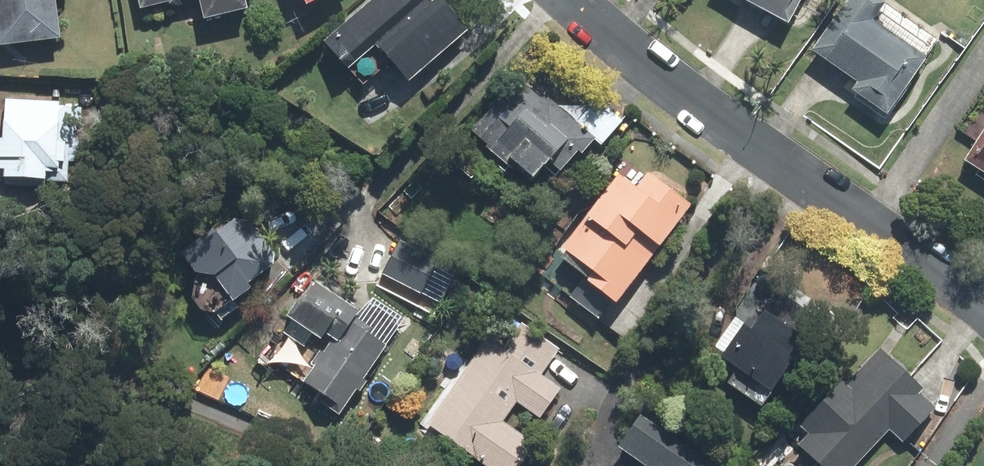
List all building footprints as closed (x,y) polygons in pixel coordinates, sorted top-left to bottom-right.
[(8,39),(61,31),(57,0),(2,0),(8,39)] [(205,19),(250,7),(248,0),(200,0),(205,19)] [(444,0),(382,0),(329,45),(362,83),(394,55),(414,78),(470,31),(444,0)] [(781,30),(797,0),(723,0),(781,30)] [(859,0),(851,0),(808,58),(882,111),(927,50),(859,0)] [(520,92),(513,86),(477,128),(536,178),(549,162),(564,174),(591,142),(525,86),(520,92)] [(79,108),(14,105),(12,138),(6,138),(4,178),(76,180),(79,108)] [(964,163),(983,177),(983,134),(964,163)] [(645,190),(623,175),(568,257),(628,297),(693,201),(655,175),(645,190)] [(251,217),(199,258),(209,271),(205,296),(217,312),(284,258),(251,217)] [(442,262),(400,242),(386,272),(428,293),(442,262)] [(363,295),(355,307),(322,286),(302,316),(335,338),(304,384),(347,412),(407,323),(363,295)] [(822,324),(783,296),(734,367),(773,394),(822,324)] [(495,345),(437,424),(496,465),(516,465),(534,441),(505,420),(522,397),(544,412),(559,391),(537,375),(555,351),(526,330),(508,354),(495,345)] [(808,449),(826,465),(862,465),(900,426),(911,436),(938,407),(927,397),(933,391),(886,348),(812,426),(821,435),(808,449)] [(652,419),(634,444),(662,464),(661,465),(718,465),(652,419)]
